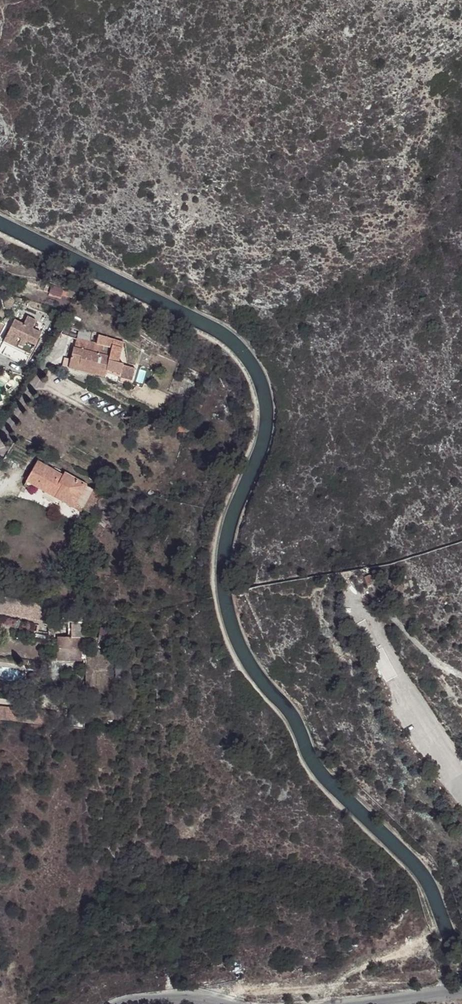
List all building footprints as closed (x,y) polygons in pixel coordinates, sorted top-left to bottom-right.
[(62,296),(64,291),(52,287),(50,291),(62,296)] [(13,316),(2,337),(29,351),(40,329),(31,325),(35,317),(26,312),(22,320),(13,316)] [(76,338),(73,348),(72,347),(66,367),(76,370),(77,363),(96,369),(94,376),(103,379),(105,373),(131,382),(135,371),(119,365),(123,352),(125,344),(101,336),(99,344),(92,342),(95,333),(80,328),(80,326),(70,319),(61,331),(76,338)] [(76,370),(94,376),(96,369),(77,363),(76,370)] [(35,482),(56,494),(59,489),(73,498),(84,480),(65,469),(64,472),(37,456),(26,477),(27,477),(35,482)] [(33,486),(35,482),(27,477),(25,481),(33,486)] [(59,489),(56,494),(63,498),(75,505),(88,482),(84,480),(73,498),(59,489)] [(63,498),(56,494),(53,500),(60,504),(63,498)] [(101,517),(111,523),(113,515),(104,510),(101,517)] [(362,574),(366,583),(373,580),(369,571),(362,574)] [(46,619),(48,606),(32,603),(0,597),(0,612),(46,619)] [(84,622),(85,612),(76,611),(76,621),(84,622)] [(84,661),(84,637),(58,635),(57,659),(84,661)] [(41,669),(39,679),(49,680),(49,647),(40,646),(41,669)] [(49,721),(49,706),(0,706),(0,721),(49,721)]
